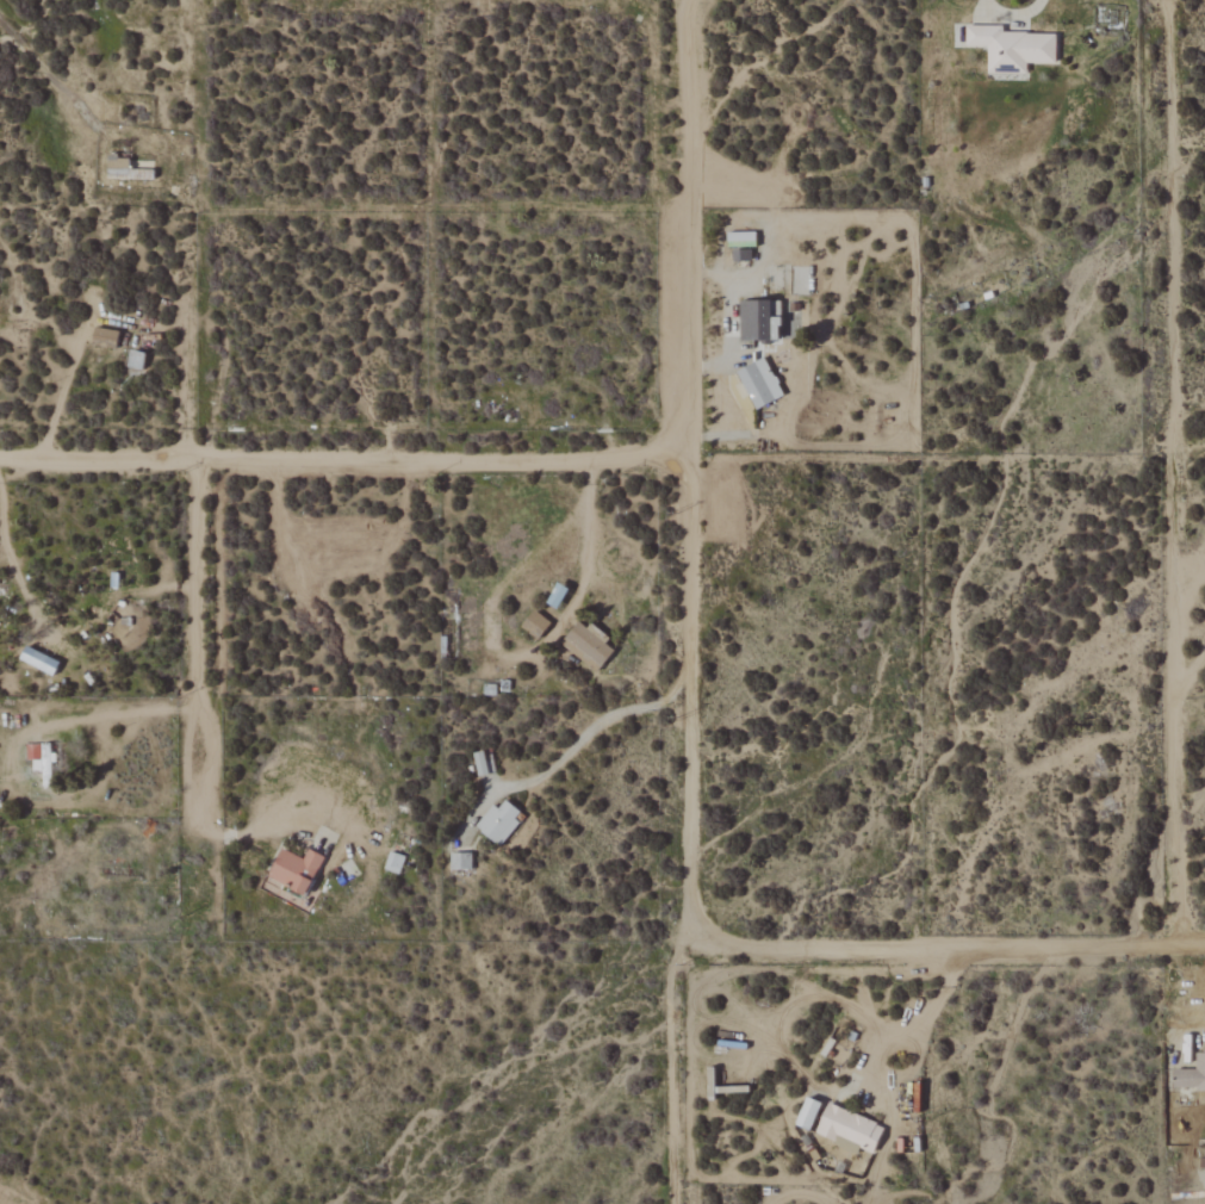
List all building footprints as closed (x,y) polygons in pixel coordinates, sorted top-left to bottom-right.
[(1055,34),(1001,33),(1001,26),(964,26),(964,47),(987,47),(986,73),(1025,74),(1025,64),(1054,64),(1055,34)] [(737,342),(777,343),(779,302),(739,301),(737,342)] [(144,354),(128,350),(124,367),(140,371),(144,354)] [(735,371),(754,410),(782,396),(763,357),(735,371)] [(544,605),(556,610),(566,589),(554,584),(544,605)] [(520,628),(537,640),(549,622),(532,611),(520,628)] [(595,674),(614,648),(578,620),(558,645),(595,674)] [(58,662),(23,648),(17,662),(52,676),(58,662)] [(31,772),(40,772),(41,787),(54,786),(52,744),(26,745),(26,762),(31,762),(31,772)] [(489,752),(472,757),(477,777),(494,772),(489,752)] [(522,816),(500,798),(475,828),(497,846),(522,816)] [(278,851),(267,881),(305,895),(320,856),(306,851),(302,860),(278,851)] [(471,853),(450,854),(450,871),(471,871),(471,853)] [(1204,1091),(1204,1049),(1196,1049),(1196,1070),(1172,1070),(1172,1091),(1204,1091)] [(793,1125),(808,1132),(820,1105),(805,1098),(793,1125)] [(857,1152),(858,1149),(873,1155),(884,1126),(826,1104),(813,1136),(857,1152)]
